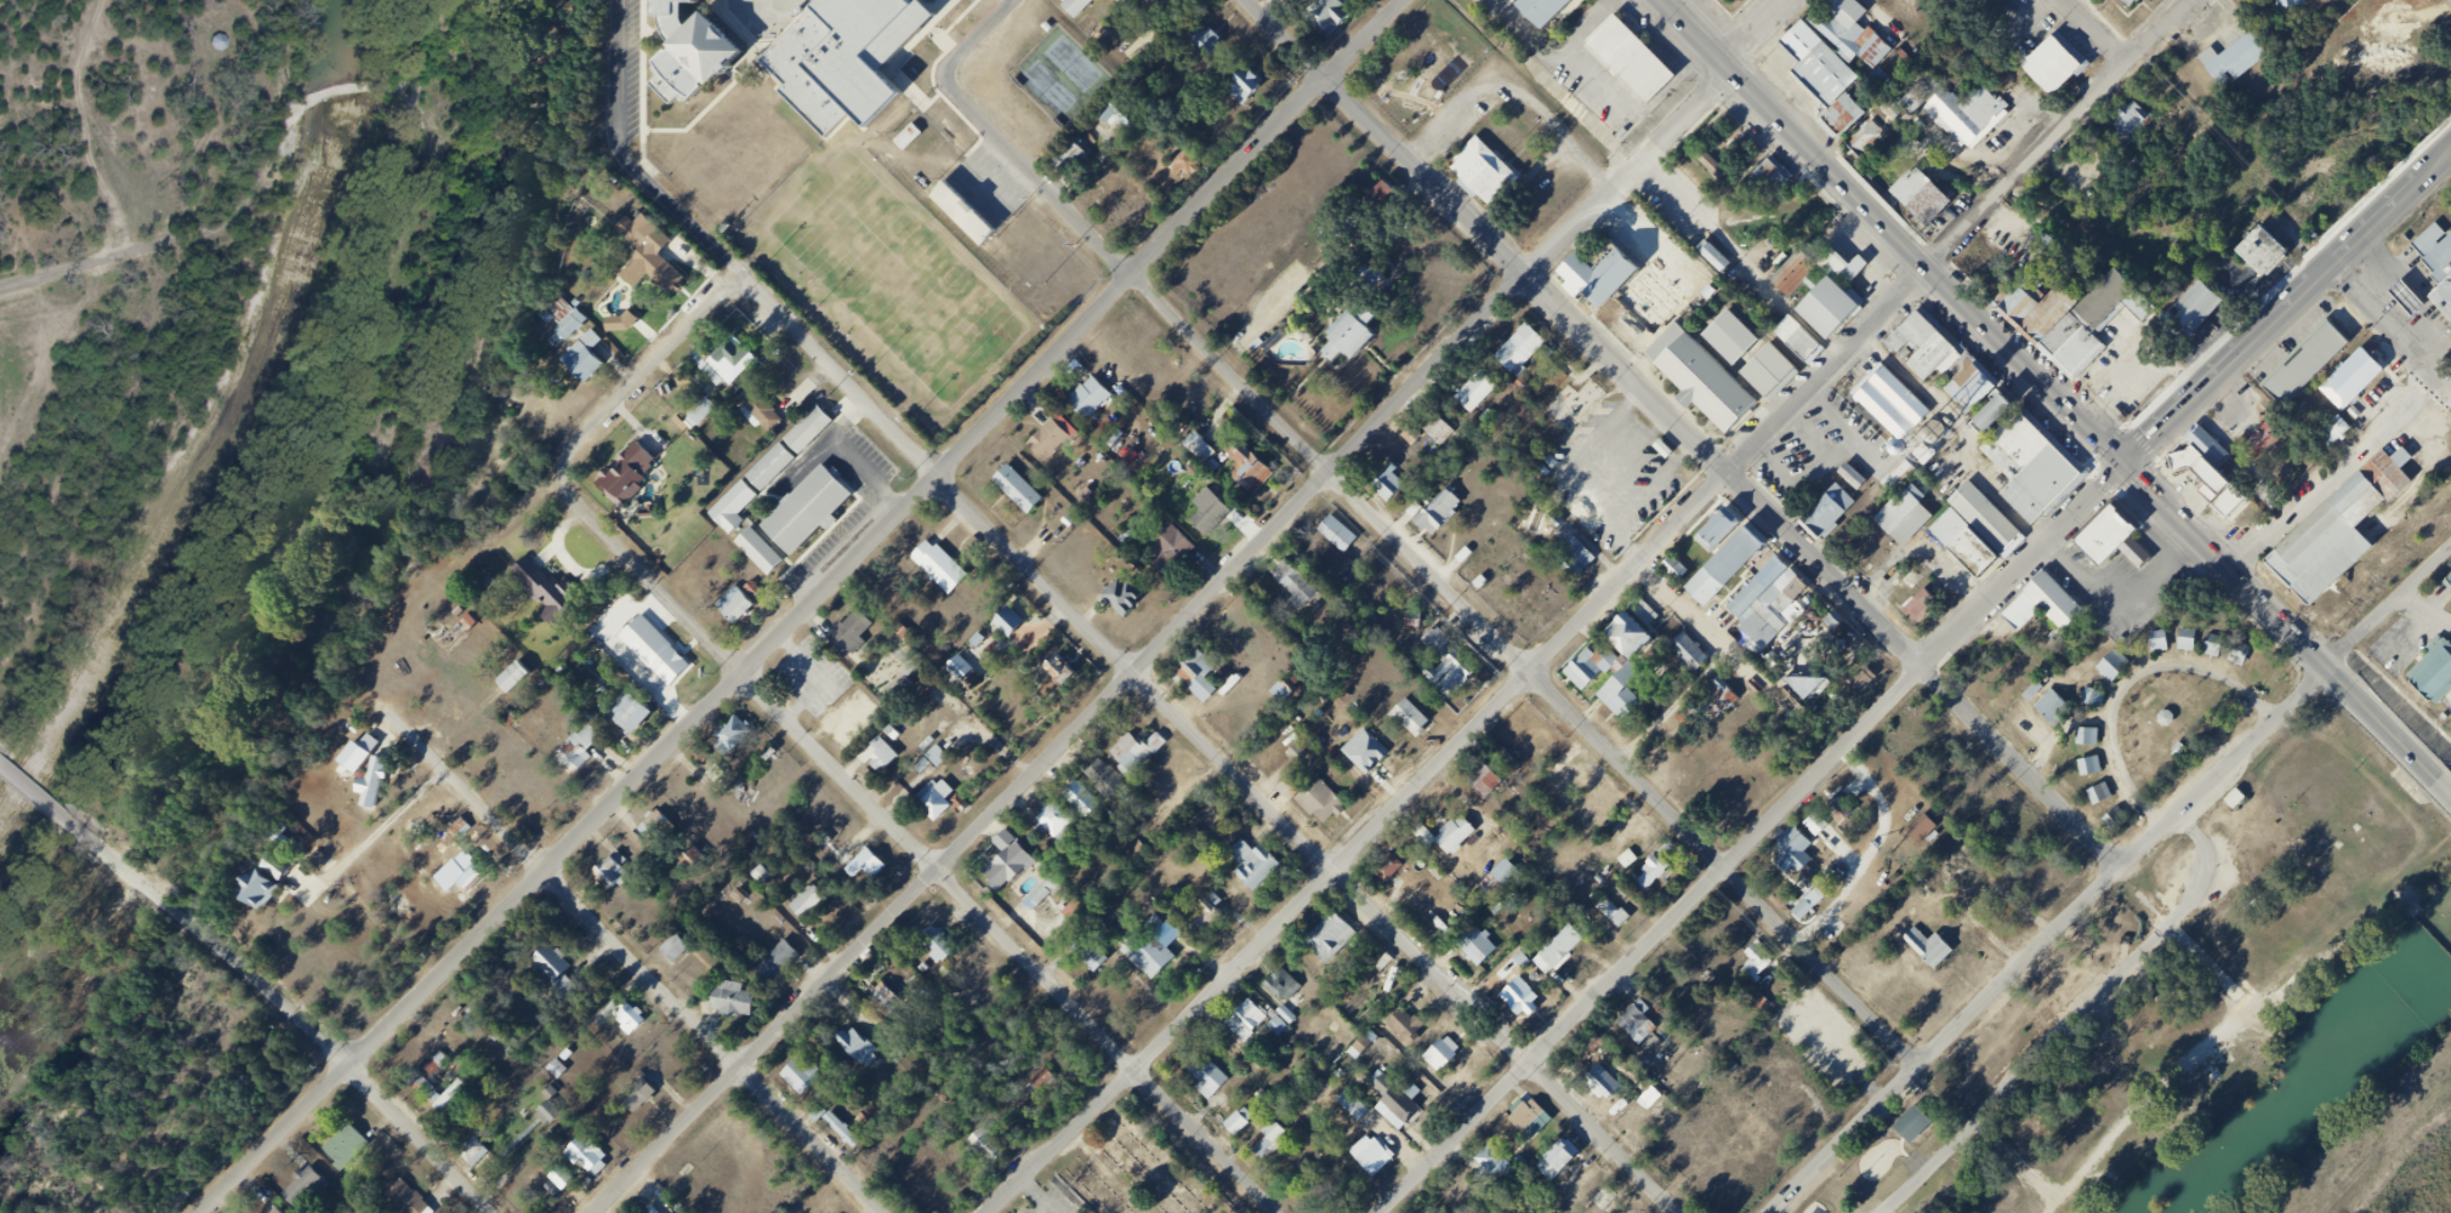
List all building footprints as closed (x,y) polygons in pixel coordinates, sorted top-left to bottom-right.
[(665,25),(665,0),(717,0),(717,4),(705,4),(705,11),(695,11),(695,29),(698,36),(716,18),(758,62),(700,119),(689,107),(683,113),(662,93),(669,87),(665,72),(682,55),(673,41),(673,25),(665,25)] [(794,89),(786,96),(834,143),(858,118),(874,132),(909,97),(888,76),(943,21),(926,4),(920,8),(911,0),(833,0),(769,64),(794,89)] [(1070,7),(1084,22),(1103,4),(1099,0),(1079,0),(1070,7)] [(1173,0),(1143,0),(1158,15),(1173,0)] [(1173,22),(1198,1),(1197,0),(1155,0),(1173,22)] [(1321,2),(1327,7),(1309,25),(1335,50),(1372,10),(1362,0),(1324,0),(1321,2)] [(1515,5),(1543,32),(1575,0),(1520,0),(1515,5)] [(1815,25),(1861,69),(1867,63),(1882,76),(1903,56),(1878,34),(1875,38),(1869,32),(1880,21),(1858,0),(1841,0),(1815,25)] [(2136,18),(2153,0),(2117,0),(2136,18)] [(2288,21),(2318,15),(2314,0),(2283,0),(2288,21)] [(1614,13),(1677,76),(1649,104),(1585,41),(1614,13)] [(1801,19),(1859,78),(1827,109),(1790,73),(1797,66),(1776,44),(1801,19)] [(1210,30),(1189,47),(1210,75),(1232,58),(1227,51),(1233,46),(1226,36),(1218,42),(1210,30)] [(213,51),(225,52),(226,38),(214,37),(213,51)] [(2262,41),(2228,63),(2220,51),(2205,62),(2229,98),(2279,66),(2262,41)] [(2062,42),(2029,74),(2058,104),(2091,72),(2062,42)] [(1224,84),(1242,104),(1263,86),(1246,65),(1224,84)] [(1259,73),(1236,90),(1253,113),(1270,99),(1264,91),(1270,87),(1259,73)] [(1991,86),(1972,104),(1958,91),(1934,114),(1972,152),(1975,148),(1981,154),(2020,116),(1991,86)] [(1847,92),(1818,121),(1837,141),(1866,113),(1847,92)] [(2128,141),(2151,118),(2133,99),(2110,122),(2128,141)] [(1120,108),(1073,158),(1096,180),(1128,147),(1120,139),(1136,123),(1120,108)] [(2136,108),(2123,120),(2133,130),(2123,141),(2136,153),(2139,149),(2136,146),(2149,132),(2154,137),(2162,130),(2149,115),(2144,118),(2136,108)] [(1871,120),(1886,135),(1864,158),(1849,142),(1871,120)] [(1478,135),(1449,166),(1462,177),(1456,184),(1473,199),(1478,193),(1492,206),(1520,175),(1478,135)] [(1053,160),(1067,179),(1092,162),(1077,142),(1053,160)] [(1729,171),(1719,181),(1691,154),(1701,143),(1729,171)] [(1194,153),(1178,172),(1187,180),(1192,175),(1200,182),(1211,169),(1194,153)] [(1770,153),(1795,176),(1769,204),(1745,181),(1770,153)] [(1889,190),(1927,227),(1951,201),(1913,165),(1889,190)] [(1375,215),(1397,194),(1384,180),(1362,202),(1375,215)] [(995,231),(944,181),(928,197),(912,181),(905,189),(972,254),(995,231)] [(1395,183),(1367,211),(1388,232),(1416,204),(1395,183)] [(633,221),(647,234),(660,220),(679,238),(662,255),(689,280),(676,294),(655,273),(646,284),(636,275),(642,270),(636,264),(650,250),(627,228),(633,221)] [(2400,241),(2412,255),(2436,233),(2424,220),(2400,241)] [(2410,257),(2421,269),(2416,273),(2424,283),(2450,260),(2450,241),(2440,229),(2436,233),(2412,255),(2410,257)] [(2270,234),(2244,261),(2269,287),(2297,261),(2270,234)] [(1722,274),(1731,264),(1707,239),(1696,249),(1722,274)] [(1869,263),(1847,286),(1838,277),(1836,279),(1818,262),(1832,247),(1850,264),(1859,255),(1869,263)] [(1558,272),(1569,281),(1564,286),(1579,300),(1585,294),(1600,309),(1639,269),(1617,249),(1596,270),(1577,252),(1558,272)] [(1819,263),(1797,252),(1778,291),(1793,299),(1801,281),(1808,284),(1819,263)] [(2424,283),(2450,260),(2450,310),(2439,320),(2415,292),(2424,283)] [(2078,318),(2102,341),(2132,311),(2149,328),(2167,309),(2126,268),(2078,318)] [(2389,278),(2378,289),(2400,312),(2411,302),(2389,278)] [(1659,301),(1671,313),(1691,292),(1679,280),(1659,301)] [(2425,306),(2403,280),(2390,292),(2412,317),(2425,306)] [(2194,281),(2219,304),(2183,342),(2166,326),(2176,317),(2168,309),(2194,281)] [(2009,295),(1996,309),(1987,301),(2001,286),(2009,295)] [(1839,287),(1807,320),(1837,351),(1870,317),(1839,287)] [(2086,307),(2043,353),(2024,336),(2046,312),(2066,290),(2086,307)] [(2040,307),(2026,295),(2004,318),(2018,330),(2040,307)] [(1634,303),(1654,321),(1634,341),(1616,321),(1634,303)] [(1367,307),(1335,340),(1341,346),(1325,360),(1341,376),(1353,364),(1361,372),(1388,347),(1381,340),(1391,330),(1367,307)] [(2024,336),(2018,330),(2040,307),(2046,312),(2024,336)] [(583,315),(570,308),(549,342),(562,350),(583,315)] [(1728,308),(1759,340),(1736,364),(1705,332),(1728,308)] [(1772,330),(1807,363),(1821,347),(1787,314),(1772,330)] [(1926,318),(1892,349),(1906,364),(1917,353),(1923,359),(1945,338),(1926,318)] [(2076,321),(2114,357),(2078,393),(2042,358),(2076,321)] [(1676,325),(1757,403),(1725,435),(1694,405),(1690,410),(1679,402),(1688,393),(1648,354),(1676,325)] [(1536,326),(1501,361),(1525,386),(1560,351),(1536,326)] [(740,330),(715,354),(707,347),(695,359),(726,391),(734,383),(740,388),(769,360),(740,330)] [(2336,331),(2359,354),(2293,420),(2270,397),(2336,331)] [(601,332),(570,363),(593,386),(613,365),(601,353),(610,343),(601,332)] [(1946,341),(1916,374),(1934,391),(1946,377),(1964,358),(1946,341)] [(1770,343),(1799,372),(1769,400),(1741,371),(1770,343)] [(2385,370),(2362,347),(2320,389),(2343,411),(2385,370)] [(1964,358),(1971,365),(1952,382),(1946,377),(1964,358)] [(2371,363),(2394,386),(2352,428),(2328,404),(2371,363)] [(1928,412),(1894,446),(1841,394),(1848,387),(1853,392),(1880,365),(1928,412)] [(1971,365),(1984,377),(1958,404),(1951,395),(1958,388),(1952,382),(1971,365)] [(1454,397),(1472,414),(1498,385),(1480,368),(1454,397)] [(1492,376),(1462,406),(1484,428),(1514,398),(1492,376)] [(1958,404),(1971,415),(1975,410),(1996,388),(1984,377),(1958,404)] [(1099,378),(1070,411),(1092,432),(1121,399),(1099,378)] [(762,387),(747,402),(780,435),(791,423),(784,417),(785,411),(762,387)] [(1975,410),(1984,418),(2004,397),(1996,388),(1975,410)] [(715,398),(690,422),(703,434),(727,410),(715,398)] [(2011,406),(2023,418),(1991,449),(1979,437),(2011,406)] [(826,410),(717,520),(780,583),(864,500),(831,467),(766,534),(749,517),(841,425),(826,410)] [(2352,428),(2337,414),(2314,438),(2330,452),(2352,428)] [(1915,462),(1947,433),(1934,417),(1901,447),(1915,462)] [(2245,442),(2261,459),(2286,433),(2270,417),(2245,442)] [(1443,418),(1428,434),(1448,452),(1462,435),(1443,418)] [(2059,451),(2028,418),(1990,456),(2021,489),(2059,451)] [(2185,435),(2206,457),(2208,455),(2220,467),(2231,456),(2197,423),(2185,435)] [(1058,425),(1034,451),(1054,471),(1080,443),(1058,425)] [(2279,429),(2248,460),(2267,477),(2296,446),(2279,429)] [(1417,432),(1408,442),(1420,454),(1429,443),(1417,432)] [(1245,440),(1233,452),(1252,471),(1238,488),(1263,509),(1290,480),(1245,440)] [(2191,445),(2185,451),(2167,455),(2172,474),(2191,469),(2205,484),(2196,491),(2210,505),(2230,484),(2191,445)] [(2265,562),(2309,606),(2372,547),(2354,529),(2385,499),(2389,502),(2412,482),(2401,469),(2415,457),(2402,445),(2390,457),(2383,449),(2265,562)] [(649,446),(608,484),(632,511),(650,492),(654,477),(666,466),(649,446)] [(2004,506),(2021,489),(2059,451),(2093,484),(2037,540),(2004,506)] [(1848,463),(1839,473),(1859,490),(1867,480),(1848,463)] [(1915,463),(1888,490),(1903,503),(1928,477),(1915,463)] [(1399,466),(1375,492),(1395,512),(1415,492),(1403,480),(1409,475),(1399,466)] [(1017,468),(1001,484),(1037,520),(1053,505),(1017,468)] [(2233,485),(2213,505),(2225,518),(2246,499),(2233,485)] [(1905,548),(1935,515),(1905,487),(1875,521),(1905,548)] [(1980,489),(1960,509),(2012,559),(2031,539),(1980,489)] [(1201,507),(1211,517),(1199,528),(1213,543),(1240,517),(1216,491),(1201,507)] [(1863,508),(1843,529),(1846,533),(1832,547),(1807,524),(1819,511),(1822,514),(1844,491),(1863,508)] [(1456,495),(1435,514),(1423,502),(1408,517),(1438,548),(1462,525),(1457,522),(1471,509),(1456,495)] [(1937,512),(1934,513),(1932,514),(1929,514),(1927,513),(1924,512),(1923,509),(1922,507),(1923,505),(1923,502),(1926,501),(1927,499),(1929,499),(1932,499),(1934,500),(1937,502),(1938,505),(1938,507),(1938,509),(1937,512)] [(1725,507),(1741,523),(1707,556),(1691,540),(1725,507)] [(2110,579),(2132,557),(2154,580),(2163,569),(2143,547),(2150,541),(2123,514),(2085,552),(2110,579)] [(1960,517),(1938,537),(1989,590),(2011,569),(1960,517)] [(1340,520),(1325,539),(1354,562),(1369,545),(1340,520)] [(1745,525),(1765,546),(1724,587),(1704,566),(1745,525)] [(1165,549),(1171,556),(1155,571),(1173,590),(1209,554),(1184,530),(1165,549)] [(934,543),(919,562),(959,598),(978,579),(948,551),(945,553),(934,543)] [(1580,543),(1562,563),(1588,588),(1606,568),(1580,543)] [(536,554),(519,575),(558,610),(551,619),(563,630),(569,623),(582,636),(597,620),(580,605),(591,592),(574,577),(569,583),(536,554)] [(1776,556),(1789,568),(1739,617),(1727,606),(1776,556)] [(1687,570),(1669,557),(1662,568),(1679,581),(1687,570)] [(1280,577),(1302,605),(1295,611),(1312,632),(1335,613),(1296,564),(1280,577)] [(1762,649),(1789,622),(1782,615),(1785,611),(1793,619),(1799,613),(1802,615),(1810,606),(1808,604),(1813,600),(1808,594),(1803,599),(1799,596),(1808,586),(1791,569),(1752,608),(1756,611),(1740,627),(1762,649)] [(2055,581),(2013,622),(2031,640),(2051,621),(2075,645),(2097,623),(2055,581)] [(1127,582),(1107,603),(1133,630),(1154,609),(1127,582)] [(1716,591),(1709,586),(1703,596),(1710,600),(1716,591)] [(745,587),(727,605),(735,615),(729,621),(743,633),(767,609),(745,587)] [(1924,588),(1939,603),(1916,625),(1901,610),(1924,588)] [(1652,625),(1658,614),(1639,604),(1633,614),(1652,625)] [(1025,622),(1008,605),(992,621),(1009,638),(1025,622)] [(1835,610),(1822,623),(1832,633),(1846,620),(1835,610)] [(866,613),(853,627),(849,623),(835,639),(854,657),(882,628),(866,613)] [(1014,613),(1002,630),(1024,645),(1036,628),(1014,613)] [(652,616),(630,639),(650,660),(635,676),(646,687),(661,670),(682,689),(700,670),(682,653),(684,648),(652,616)] [(905,622),(893,634),(904,644),(916,632),(905,622)] [(1636,625),(1613,647),(1640,674),(1664,653),(1636,625)] [(2177,649),(2191,650),(2195,630),(2179,627),(2177,649)] [(2168,652),(2165,630),(2149,632),(2151,653),(2168,652)] [(1428,650),(1452,673),(1446,678),(1438,671),(1428,680),(1460,712),(1492,678),(1445,632),(1428,650)] [(2201,653),(2218,657),(2224,638),(2207,633),(2201,653)] [(2159,659),(2176,656),(2173,634),(2156,637),(2159,659)] [(2444,637),(2450,644),(2450,690),(2441,700),(2436,706),(2405,676),(2444,637)] [(2225,659),(2242,666),(2251,647),(2234,639),(2225,659)] [(1691,642),(1673,660),(1705,690),(1723,673),(1691,642)] [(1204,644),(1175,671),(1215,712),(1228,700),(1215,687),(1230,672),(1204,644)] [(2116,648),(2132,664),(2111,683),(2095,667),(2116,648)] [(1598,654),(1571,680),(1594,704),(1621,677),(1598,654)] [(1067,659),(1053,672),(1074,691),(1086,678),(1067,659)] [(969,660),(951,678),(969,696),(988,678),(969,660)] [(509,694),(530,675),(518,661),(496,680),(509,694)] [(1855,697),(1877,677),(1866,665),(1844,685),(1855,697)] [(529,667),(506,689),(518,701),(541,679),(529,667)] [(1804,701),(1781,677),(1801,678),(1801,674),(1819,674),(1819,678),(1827,678),(1804,701)] [(1298,678),(1276,700),(1308,731),(1330,708),(1298,678)] [(1632,679),(1606,705),(1631,730),(1643,718),(1638,713),(1643,708),(1637,702),(1647,694),(1632,679)] [(1725,684),(1717,694),(1724,701),(1711,716),(1729,733),(1752,708),(1725,684)] [(2049,688),(2031,706),(2057,730),(2075,713),(2049,688)] [(2085,688),(2080,704),(2100,710),(2105,694),(2085,688)] [(641,697),(619,722),(642,742),(664,718),(641,697)] [(1415,707),(1398,725),(1424,750),(1441,731),(1415,707)] [(752,732),(735,715),(710,740),(727,757),(752,732)] [(744,718),(724,739),(733,747),(727,753),(735,763),(762,736),(744,718)] [(599,722),(575,745),(579,748),(563,763),(581,782),(621,745),(599,722)] [(1160,729),(1147,742),(1139,735),(1115,759),(1139,784),(1177,746),(1160,729)] [(2098,729),(2098,746),(2075,746),(2075,729),(2098,729)] [(1372,735),(1352,759),(1377,782),(1386,771),(1391,775),(1403,762),(1372,735)] [(889,739),(878,748),(885,754),(880,761),(882,763),(877,768),(886,776),(891,771),(895,775),(910,761),(889,739)] [(938,766),(947,757),(934,743),(925,752),(938,766)] [(1296,764),(1307,754),(1297,744),(1286,754),(1296,764)] [(945,748),(922,773),(933,782),(956,758),(945,748)] [(2098,756),(2102,773),(2082,778),(2077,761),(2098,756)] [(386,760),(370,759),(365,806),(382,807),(386,760)] [(397,763),(381,761),(377,784),(370,782),(368,797),(377,798),(375,814),(389,816),(397,763)] [(1094,776),(1107,788),(1103,793),(1116,807),(1136,787),(1118,769),(1115,773),(1107,764),(1094,776)] [(1492,770),(1472,792),(1494,811),(1514,790),(1492,770)] [(1590,776),(1579,786),(1564,771),(1548,786),(1575,813),(1600,788),(1590,776)] [(2105,782),(2112,797),(2093,805),(2087,791),(2105,782)] [(952,784),(946,788),(942,784),(922,803),(926,807),(920,814),(943,836),(965,813),(957,807),(967,797),(952,784)] [(1327,784),(1304,809),(1333,836),(1357,810),(1327,784)] [(1086,787),(1069,804),(1093,827),(1110,810),(1086,787)] [(2234,809),(2245,798),(2237,790),(2226,802),(2234,809)] [(2233,807),(2244,816),(2254,804),(2245,795),(2233,807)] [(1840,824),(1854,813),(1840,796),(1826,808),(1840,824)] [(1849,802),(1837,816),(1858,836),(1871,821),(1849,802)] [(1043,825),(1070,850),(1082,839),(1076,833),(1082,827),(1062,807),(1043,825)] [(2119,808),(2128,821),(2111,833),(2102,819),(2119,808)] [(666,810),(642,831),(655,848),(681,826),(666,810)] [(1920,844),(1938,827),(1924,814),(1907,832),(1920,844)] [(1434,836),(1448,854),(1476,834),(1463,816),(1434,836)] [(1824,819),(1782,858),(1807,884),(1826,867),(1815,856),(1839,836),(1824,819)] [(1934,820),(1916,838),(1929,852),(1947,833),(1934,820)] [(1448,839),(1450,843),(1441,852),(1460,869),(1488,839),(1472,825),(1466,831),(1461,826),(1448,839)] [(1272,847),(1262,855),(1250,843),(1236,858),(1251,871),(1241,882),(1263,904),(1296,871),(1272,847)] [(1024,844),(984,883),(1002,902),(1016,889),(1019,893),(1036,876),(1033,871),(1042,861),(1024,844)] [(876,849),(859,866),(880,887),(897,869),(876,849)] [(1637,854),(1623,864),(1632,875),(1645,865),(1637,854)] [(619,855),(596,870),(612,895),(635,881),(619,855)] [(1385,883),(1403,866),(1392,855),(1375,872),(1385,883)] [(1647,891),(1669,867),(1655,855),(1633,878),(1647,891)] [(1520,872),(1506,858),(1490,874),(1504,888),(1520,872)] [(284,859),(251,898),(271,915),(303,875),(284,859)] [(1399,859),(1377,879),(1393,895),(1414,873),(1399,859)] [(472,860),(460,872),(471,882),(465,888),(476,899),(500,873),(490,866),(485,872),(472,860)] [(1662,860),(1648,875),(1653,879),(1643,889),(1655,900),(1679,876),(1662,860)] [(1517,862),(1488,892),(1501,906),(1531,877),(1517,862)] [(280,889),(254,869),(236,894),(262,914),(280,889)] [(1057,881),(1037,905),(1047,913),(1058,899),(1062,902),(1070,892),(1057,881)] [(820,888),(796,912),(815,933),(841,909),(820,888)] [(1220,903),(1214,894),(1188,911),(1204,935),(1224,922),(1214,907),(1220,903)] [(1085,905),(1075,897),(1062,913),(1072,921),(1085,905)] [(1215,901),(1204,911),(1215,922),(1201,934),(1213,947),(1236,924),(1215,901)] [(1614,901),(1603,915),(1626,934),(1637,921),(1614,901)] [(1162,918),(1128,957),(1162,989),(1187,962),(1175,951),(1185,939),(1162,918)] [(1341,919),(1315,947),(1327,958),(1325,962),(1336,972),(1353,953),(1347,949),(1359,935),(1341,919)] [(1556,966),(1584,940),(1570,925),(1542,950),(1556,966)] [(928,943),(940,955),(934,961),(943,969),(949,964),(955,970),(971,955),(949,932),(945,935),(940,930),(928,943)] [(1579,932),(1546,963),(1564,980),(1581,963),(1577,959),(1592,946),(1579,932)] [(682,934),(666,949),(682,966),(698,950),(682,934)] [(1485,934),(1466,955),(1486,976),(1507,956),(1485,934)] [(1945,940),(1938,949),(1923,934),(1909,950),(1944,980),(1963,957),(1945,940)] [(1092,938),(1076,956),(1103,980),(1114,968),(1104,961),(1110,953),(1092,938)] [(791,940),(760,974),(778,991),(809,957),(791,940)] [(1757,975),(1772,963),(1755,943),(1741,954),(1757,975)] [(562,946),(539,964),(570,1003),(586,990),(576,978),(582,972),(562,946)] [(1767,949),(1756,959),(1761,966),(1745,980),(1765,1002),(1776,990),(1769,981),(1785,967),(1767,949)] [(1530,956),(1513,970),(1526,985),(1508,1002),(1536,1033),(1547,1024),(1542,1019),(1553,1008),(1530,983),(1542,970),(1530,956)] [(1285,967),(1270,985),(1295,1007),(1310,989),(1285,967)] [(739,985),(737,996),(723,993),(720,1012),(732,1014),(730,1020),(747,1024),(749,1018),(763,1020),(767,1000),(756,998),(757,989),(739,985)] [(891,985),(885,991),(881,989),(876,995),(881,1000),(876,1004),(898,1024),(914,1006),(891,985)] [(633,997),(618,1013),(639,1037),(656,1023),(633,997)] [(1257,1001),(1233,1026),(1255,1047),(1279,1021),(1257,1001)] [(1649,1006),(1625,1033),(1649,1054),(1667,1033),(1654,1023),(1660,1015),(1649,1006)] [(1285,1015),(1300,1027),(1306,1021),(1292,1008),(1285,1015)] [(1426,1023),(1422,1026),(1409,1015),(1395,1030),(1423,1054),(1432,1044),(1427,1041),(1434,1031),(1426,1023)] [(1278,1036),(1287,1028),(1278,1017),(1268,1025),(1278,1036)] [(1286,1020),(1275,1031),(1287,1042),(1297,1031),(1286,1020)] [(852,1033),(838,1048),(872,1081),(889,1063),(886,1060),(891,1055),(875,1041),(872,1043),(861,1033),(857,1038),(852,1033)] [(1457,1042),(1452,1047),(1450,1044),(1431,1066),(1450,1083),(1468,1064),(1465,1060),(1469,1054),(1457,1042)] [(1212,1055),(1196,1072),(1209,1084),(1202,1089),(1218,1104),(1240,1082),(1212,1055)] [(565,1058),(555,1069),(568,1083),(579,1074),(565,1058)] [(547,1069),(559,1078),(567,1068),(554,1059),(547,1069)] [(808,1061),(789,1081),(811,1103),(830,1083),(808,1061)] [(1608,1069),(1591,1086),(1615,1109),(1632,1092),(1608,1069)] [(1056,1071),(1030,1092),(1040,1104),(1065,1084),(1056,1071)] [(1394,1077),(1382,1090),(1394,1103),(1383,1114),(1409,1138),(1432,1114),(1394,1077)] [(426,1096),(433,1088),(422,1078),(415,1087),(426,1096)] [(428,1078),(421,1086),(444,1106),(440,1110),(449,1118),(478,1087),(470,1080),(451,1099),(428,1078)] [(653,1081),(627,1101),(642,1118),(666,1097),(653,1081)] [(558,1087),(551,1093),(557,1100),(544,1112),(562,1132),(574,1120),(558,1103),(567,1095),(558,1087)] [(1542,1104),(1522,1124),(1513,1117),(1495,1135),(1519,1161),(1559,1122),(1542,1104)] [(1933,1124),(1915,1105),(1892,1128),(1910,1146),(1933,1124)] [(1256,1109),(1250,1115),(1246,1112),(1230,1128),(1245,1143),(1261,1127),(1258,1124),(1266,1117),(1256,1109)] [(840,1116),(828,1129),(857,1157),(869,1144),(840,1116)] [(1280,1138),(1286,1132),(1274,1119),(1246,1144),(1263,1163),(1284,1144),(1280,1138)] [(352,1120),(377,1145),(351,1169),(332,1150),(343,1139),(339,1133),(352,1120)] [(1284,1126),(1257,1154),(1274,1169),(1295,1146),(1290,1141),(1295,1135),(1284,1126)] [(991,1134),(985,1141),(982,1139),(972,1151),(1000,1175),(1017,1157),(991,1134)] [(1535,1166),(1553,1182),(1578,1154),(1560,1138),(1535,1166)] [(592,1139),(575,1156),(604,1188),(621,1172),(610,1161),(616,1156),(602,1141),(598,1145),(592,1139)] [(480,1140),(465,1155),(482,1173),(497,1158),(480,1140)] [(1392,1159),(1377,1142),(1363,1154),(1379,1171),(1392,1159)] [(1577,1144),(1546,1175),(1560,1190),(1592,1160),(1577,1144)] [(1495,1146),(1472,1171),(1496,1194),(1519,1169),(1495,1146)] [(1392,1154),(1372,1172),(1382,1183),(1403,1164),(1392,1154)] [(546,1166),(558,1190),(572,1183),(560,1159),(546,1166)] [(314,1174),(308,1168),(300,1177),(306,1183),(290,1198),(305,1212),(307,1212),(336,1184),(320,1168),(314,1174)] [(397,1197),(413,1212),(439,1212),(442,1211),(411,1181),(397,1197)] [(272,1204),(263,1212),(281,1212),(272,1204)]
